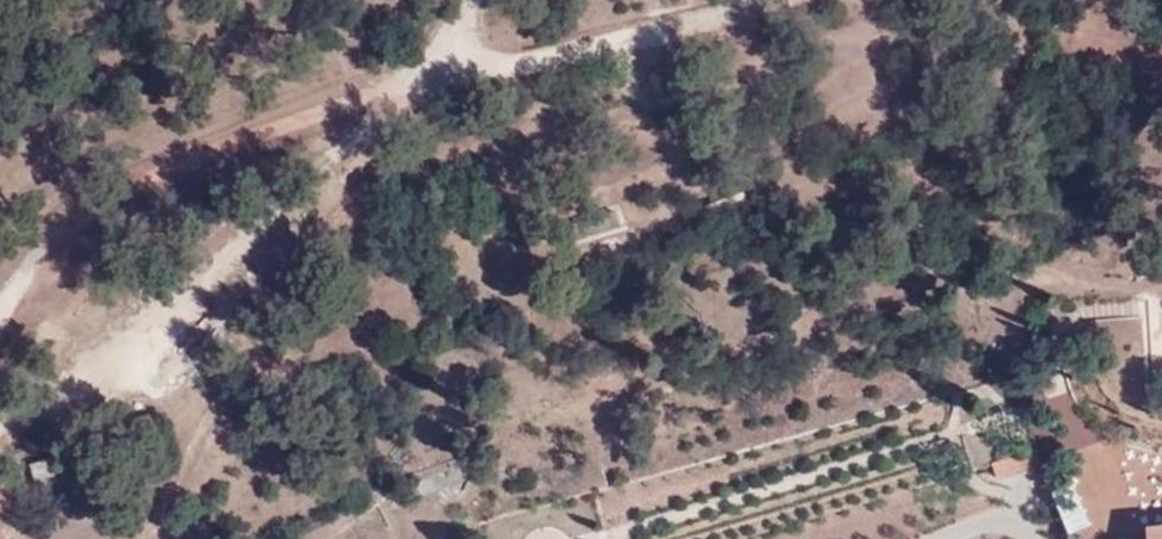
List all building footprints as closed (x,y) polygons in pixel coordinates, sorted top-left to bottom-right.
[(997,479),(1004,477),(1041,465),(1037,450),(990,464),(997,479)] [(1148,525),(1149,538),(1161,538),(1161,524),(1148,525)]
